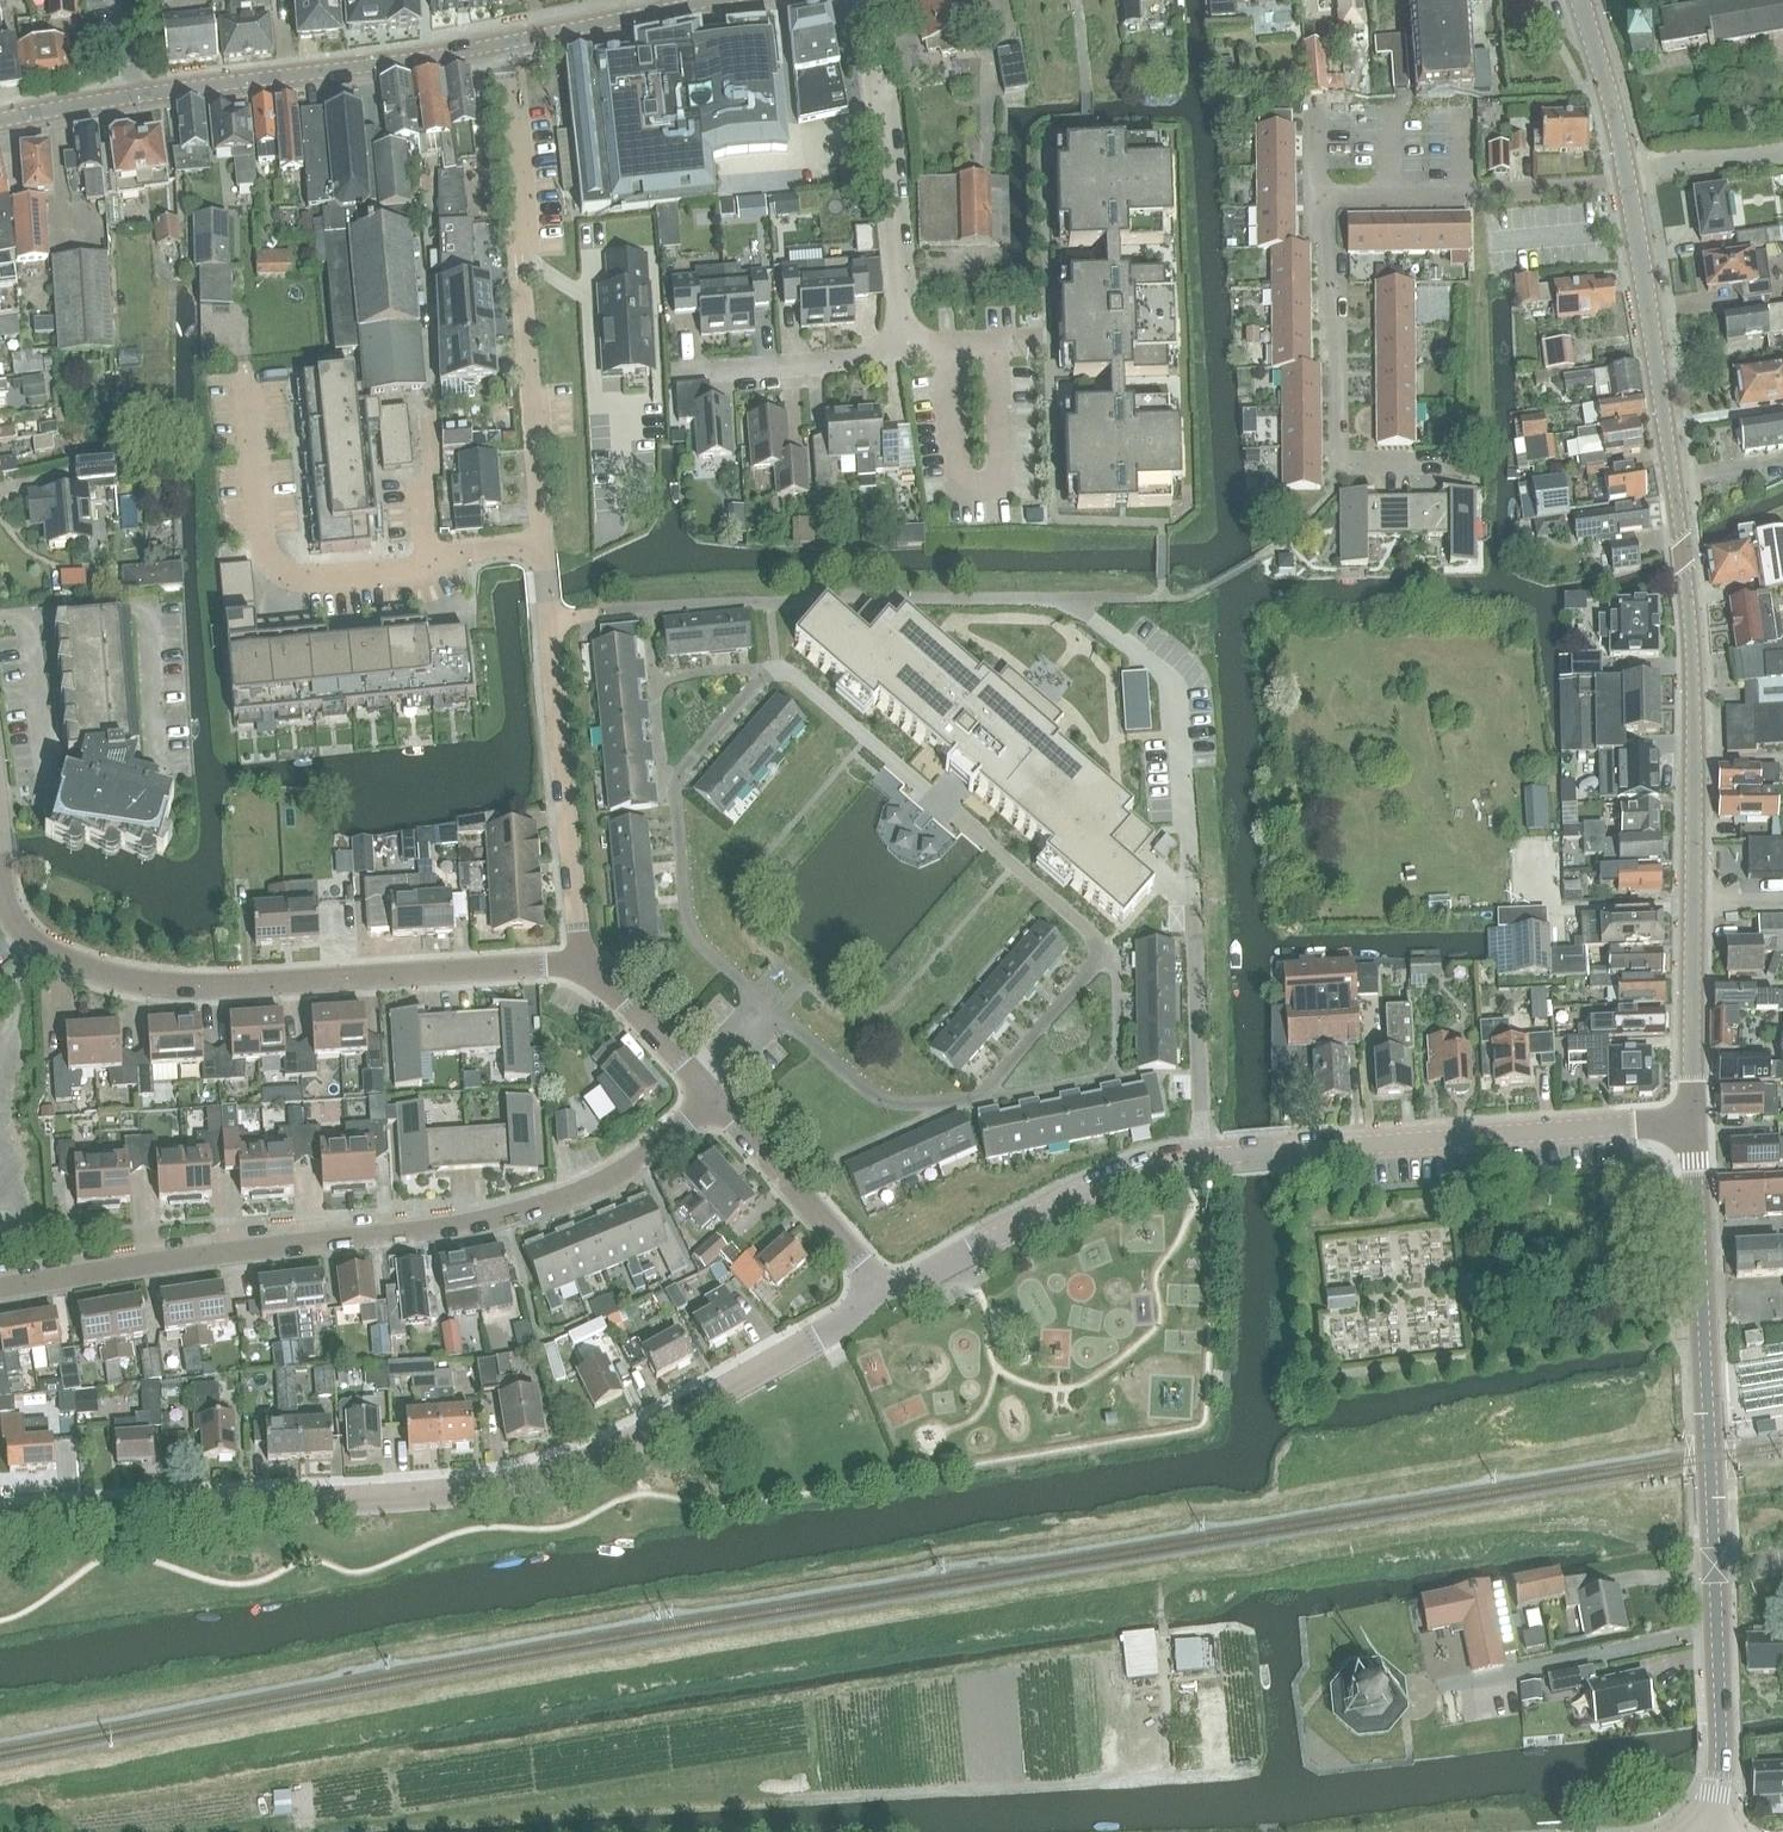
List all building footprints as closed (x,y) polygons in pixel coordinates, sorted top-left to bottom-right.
[(51,19),(71,17),(70,0),(49,0),(51,19)] [(298,39),(323,37),(323,40),(341,38),(338,0),(295,0),(298,39)] [(419,26),(417,0),(346,0),(348,30),(387,27),(387,28),(419,26)] [(431,8),(493,6),(493,0),(430,0),(431,8)] [(922,43),(926,42),(928,53),(940,50),(941,54),(963,50),(960,35),(969,33),(962,0),(924,0),(919,1),(924,22),(918,23),(922,43)] [(1123,26),(1142,25),(1140,0),(1120,0),(1123,26)] [(1211,18),(1235,16),(1234,0),(1210,0),(1211,18)] [(1338,12),(1340,30),(1364,28),(1361,0),(1337,0),(1338,12)] [(1416,97),(1492,92),(1489,53),(1470,54),(1466,0),(1409,0),(1416,97)] [(1664,52),(1711,44),(1712,50),(1716,49),(1715,43),(1782,31),(1782,0),(1738,0),(1663,13),(1667,36),(1662,37),(1664,52)] [(220,21),(224,58),(273,53),(269,16),(252,18),(251,1),(230,3),(232,20),(220,21)] [(22,86),(16,41),(3,43),(0,8),(0,89),(22,86)] [(789,18),(798,123),(849,113),(828,10),(789,18)] [(164,19),(169,64),(216,59),(211,14),(164,19)] [(594,57),(564,60),(570,106),(573,131),(579,188),(582,214),(654,206),(693,202),(715,200),(712,168),(711,159),(787,152),(775,24),(770,25),(770,27),(763,28),(760,28),(760,29),(742,31),(742,30),(739,30),(739,31),(731,32),(731,29),(727,30),(728,36),(701,39),(700,27),(634,40),(636,54),(595,59),(594,57)] [(1376,56),(1391,55),(1393,89),(1410,88),(1405,36),(1375,38),(1376,56)] [(1324,39),(1304,40),(1308,94),(1328,93),(1324,39)] [(1656,39),(1635,39),(1636,60),(1657,60),(1656,39)] [(19,45),(23,86),(72,81),(67,40),(19,45)] [(1028,89),(1021,47),(997,51),(1004,94),(1028,89)] [(469,70),(444,73),(457,169),(457,170),(463,169),(462,164),(476,162),(471,124),(476,123),(469,70)] [(444,73),(410,78),(417,139),(440,136),(445,171),(457,169),(444,73)] [(410,78),(380,81),(388,138),(383,139),(384,150),(405,148),(405,149),(410,148),(412,172),(420,171),(417,139),(410,78)] [(274,99),(278,159),(279,173),(302,171),(299,130),(296,97),(274,99)] [(258,160),(278,159),(274,99),(253,101),(258,160)] [(1475,103),(1477,125),(1497,123),(1495,100),(1475,103)] [(173,152),(176,174),(209,170),(203,105),(178,107),(182,151),(173,152)] [(326,110),(301,112),(303,142),(308,208),(322,207),(335,352),(361,350),(365,394),(424,388),(409,229),(413,228),(411,206),(410,206),(405,149),(405,148),(384,150),(383,139),(382,134),(377,130),(373,134),(363,135),(361,106),(326,109),(326,110)] [(233,150),(237,188),(256,186),(249,111),(231,113),(231,107),(211,109),(215,152),(233,150)] [(1533,136),(1534,152),(1588,151),(1588,134),(1592,134),(1591,118),(1587,118),(1587,113),(1541,115),(1542,136),(1533,136)] [(83,171),(86,200),(104,199),(100,149),(98,129),(99,129),(98,128),(90,129),(87,125),(77,127),(76,131),(73,132),(73,133),(74,133),(76,154),(65,155),(67,171),(78,171),(78,172),(83,171)] [(1294,127),(1257,127),(1257,167),(1294,167),(1294,127)] [(104,199),(106,199),(118,198),(168,191),(167,181),(161,134),(135,137),(135,135),(128,131),(116,133),(110,138),(111,147),(100,149),(104,199)] [(573,131),(557,133),(563,190),(579,188),(573,131)] [(1512,136),(1512,144),(1508,144),(1508,154),(1526,153),(1526,136),(1512,136)] [(1160,162),(1160,141),(1065,144),(1066,165),(1056,165),(1058,226),(1068,226),(1069,247),(1105,245),(1106,274),(1119,274),(1118,245),(1163,244),(1162,223),(1172,222),(1170,162),(1160,162)] [(1508,144),(1493,145),(1494,172),(1509,171),(1508,154),(1508,144)] [(21,148),(24,194),(53,192),(50,147),(47,147),(41,145),(35,147),(21,148)] [(847,150),(854,176),(861,174),(856,147),(847,150)] [(0,155),(0,275),(16,273),(16,262),(17,262),(12,200),(10,200),(0,155)] [(1257,167),(1257,207),(1295,207),(1294,167),(1257,167)] [(445,171),(438,172),(438,222),(466,221),(463,169),(457,170),(445,171)] [(918,179),(920,246),(991,244),(989,177),(918,179)] [(1694,194),(1701,242),(1731,238),(1724,190),(1694,194)] [(12,200),(17,262),(48,259),(44,197),(12,200)] [(1258,249),(1272,248),(1272,247),(1295,247),(1295,207),(1257,207),(1258,249)] [(307,213),(296,214),(297,236),(308,236),(307,213)] [(1429,215),(1388,216),(1389,253),(1429,252),(1429,215)] [(1469,215),(1429,215),(1429,252),(1470,252),(1469,215)] [(1389,253),(1388,216),(1347,216),(1348,254),(1389,253)] [(195,218),(196,268),(229,267),(228,217),(195,218)] [(155,221),(158,246),(179,244),(177,219),(155,221)] [(473,221),(466,221),(438,222),(441,278),(436,278),(440,384),(497,380),(488,281),(475,282),(473,221)] [(1735,235),(1738,251),(1782,244),(1782,239),(1781,228),(1735,235)] [(1272,247),(1272,248),(1272,287),(1309,287),(1309,247),(1295,247),(1272,247)] [(255,250),(255,276),(293,277),(293,250),(255,250)] [(1703,261),(1708,291),(1740,286),(1742,301),(1772,296),(1765,252),(1703,261)] [(52,259),(59,355),(114,351),(107,255),(52,259)] [(602,317),(605,374),(653,371),(648,288),(646,257),(608,259),(609,290),(610,316),(602,317)] [(865,260),(823,263),(828,326),(855,324),(853,301),(868,300),(865,260)] [(823,263),(781,266),(785,307),(799,306),(801,328),(828,326),(823,263)] [(740,266),(723,268),(728,334),(755,332),(754,309),(768,308),(766,272),(741,274),(740,266)] [(685,314),(699,313),(701,336),(728,334),(723,268),(695,270),(696,277),(682,279),(685,314)] [(1069,275),(1070,288),(1070,296),(1060,297),(1062,357),(1072,357),(1073,378),(1109,377),(1123,376),(1167,375),(1167,354),(1176,354),(1174,293),(1165,293),(1164,272),(1119,274),(1106,274),(1069,275)] [(0,275),(0,318),(19,316),(16,273),(0,275)] [(1556,300),(1558,321),(1596,317),(1595,310),(1613,308),(1611,286),(1593,288),(1592,281),(1554,285),(1554,286),(1537,288),(1536,276),(1516,278),(1518,306),(1539,304),(1539,302),(1556,300)] [(1374,283),(1375,324),(1412,323),(1411,282),(1374,283)] [(1272,287),(1273,327),(1310,327),(1309,287),(1272,287)] [(1724,315),(1727,342),(1782,334),(1782,307),(1724,315)] [(20,334),(18,319),(0,322),(0,336),(20,334)] [(1375,324),(1376,364),(1413,363),(1412,323),(1375,324)] [(1273,369),(1282,369),(1282,367),(1310,367),(1310,327),(1273,327),(1273,369)] [(1571,342),(1541,346),(1545,372),(1574,368),(1571,342)] [(11,356),(14,376),(44,372),(42,357),(38,357),(37,352),(11,356)] [(1376,364),(1377,404),(1414,404),(1413,363),(1376,364)] [(1735,396),(1736,403),(1739,405),(1739,408),(1782,401),(1782,364),(1734,371),(1737,393),(1735,396)] [(1567,392),(1593,389),(1592,383),(1595,383),(1595,386),(1609,384),(1612,401),(1643,396),(1638,366),(1564,377),(1567,392)] [(1282,369),(1283,408),(1320,407),(1320,367),(1310,367),(1282,367),(1282,369)] [(354,373),(303,378),(311,462),(320,554),(371,549),(371,546),(377,545),(375,523),(376,523),(368,436),(380,434),(383,470),(413,467),(407,407),(364,411),(362,390),(355,391),(354,373)] [(21,378),(23,400),(28,400),(29,408),(46,407),(43,376),(21,378)] [(1169,424),(1168,404),(1124,405),(1123,376),(1109,377),(1110,405),(1074,407),(1074,428),(1065,428),(1067,489),(1076,488),(1077,509),(1171,506),(1171,485),(1181,485),(1179,424),(1169,424)] [(676,385),(679,422),(696,421),(699,458),(732,455),(728,403),(711,404),(709,383),(676,385)] [(1582,406),(1585,427),(1646,418),(1643,398),(1582,406)] [(1414,404),(1377,404),(1377,445),(1415,444),(1414,404)] [(1283,408),(1283,448),(1320,448),(1320,407),(1283,408)] [(852,410),(856,457),(857,478),(871,477),(875,472),(899,470),(896,434),(881,436),(879,408),(852,410)] [(856,457),(852,410),(825,412),(827,440),(812,441),(816,482),(831,480),(830,459),(856,457)] [(1256,411),(1243,412),(1243,421),(1256,421),(1256,411)] [(748,418),(752,469),(775,467),(777,496),(807,494),(805,456),(788,457),(786,416),(748,418)] [(1543,416),(1520,420),(1523,440),(1524,440),(1546,437),(1543,416)] [(1782,446),(1782,416),(1739,423),(1743,452),(1782,446)] [(1606,466),(1605,457),(1642,451),(1637,423),(1577,432),(1579,442),(1578,442),(1582,470),(1606,466)] [(472,446),(470,426),(442,429),(443,448),(472,446)] [(17,440),(16,429),(0,431),(0,435),(0,436),(0,443),(17,440)] [(684,434),(672,434),(672,446),(685,445),(684,434)] [(33,439),(35,453),(54,451),(53,447),(52,437),(33,439)] [(1546,437),(1524,440),(1528,465),(1550,462),(1546,437)] [(1320,448),(1283,448),(1283,489),(1321,489),(1320,448)] [(484,531),(482,507),(498,505),(494,455),(461,458),(463,478),(451,479),(455,534),(484,531)] [(0,475),(0,474),(18,471),(16,458),(0,461),(0,475)] [(31,528),(47,526),(49,546),(90,543),(87,506),(105,504),(104,490),(117,489),(115,462),(76,465),(78,491),(29,495),(31,528)] [(1588,482),(1605,479),(1609,504),(1646,498),(1645,495),(1648,494),(1646,481),(1643,481),(1641,468),(1623,471),(1622,470),(1605,472),(1604,467),(1586,470),(1588,482)] [(1564,478),(1531,483),(1537,520),(1570,515),(1564,478)] [(1450,497),(1408,498),(1408,536),(1451,536),(1452,563),(1450,563),(1450,564),(1478,564),(1478,562),(1476,562),(1475,492),(1477,492),(1477,490),(1449,491),(1449,492),(1450,492),(1450,497)] [(1408,536),(1408,498),(1365,499),(1365,493),(1367,493),(1367,492),(1339,492),(1339,494),(1341,494),(1341,564),(1340,564),(1340,566),(1368,565),(1368,564),(1366,564),(1365,537),(1408,536)] [(1573,517),(1577,541),(1596,538),(1596,542),(1599,543),(1608,542),(1613,572),(1639,568),(1635,542),(1630,543),(1628,534),(1649,531),(1646,506),(1573,517)] [(922,526),(907,527),(908,546),(925,545),(925,533),(924,526),(922,526)] [(1753,537),(1752,531),(1739,533),(1740,544),(1709,549),(1706,553),(1711,584),(1715,587),(1759,580),(1761,594),(1782,590),(1782,533),(1753,537)] [(814,532),(800,532),(800,545),(815,545),(814,532)] [(252,564),(220,567),(234,719),(473,697),(467,634),(452,635),(452,628),(427,630),(427,628),(257,644),(255,622),(257,621),(252,564)] [(182,568),(125,570),(125,589),(183,587),(182,568)] [(78,572),(62,573),(62,589),(78,589),(78,572)] [(1745,707),(1726,708),(1727,753),(1756,752),(1756,747),(1782,745),(1782,638),(1778,616),(1772,617),(1769,596),(1730,602),(1737,651),(1741,650),(1745,682),(1744,682),(1745,707)] [(1658,632),(1658,625),(1659,625),(1659,624),(1658,624),(1657,601),(1609,602),(1610,657),(1658,656),(1658,633),(1659,633),(1659,632),(1658,632)] [(825,603),(794,639),(871,706),(877,700),(953,766),(955,763),(975,781),(973,783),(1050,849),(1044,856),(1121,922),(1152,886),(1128,865),(1154,834),(1129,813),(1131,810),(1056,745),(1058,743),(1047,733),(1062,716),(1007,668),(991,685),(981,676),(979,678),(904,613),(894,624),(869,603),(850,625),(825,603)] [(747,612),(705,616),(709,653),(751,649),(747,612)] [(709,653),(705,616),(663,621),(667,657),(709,653)] [(46,832),(46,833),(45,834),(69,845),(73,835),(104,850),(109,841),(140,855),(144,846),(163,855),(173,835),(164,831),(174,797),(136,786),(135,791),(101,781),(99,785),(84,781),(86,771),(105,776),(107,771),(141,768),(139,749),(131,750),(119,618),(56,623),(68,756),(74,756),(68,776),(65,776),(52,825),(48,833),(46,832)] [(640,623),(600,627),(601,643),(636,639),(636,640),(642,640),(640,623)] [(1065,674),(1086,693),(1112,663),(1078,632),(1043,671),(1056,683),(1065,674)] [(636,639),(601,643),(594,643),(598,687),(640,683),(646,682),(645,672),(639,672),(636,640),(636,639)] [(1572,655),(1572,677),(1601,676),(1601,655),(1572,655)] [(1147,672),(1121,674),(1125,733),(1151,732),(1147,672)] [(1595,679),(1596,753),(1625,753),(1625,733),(1659,732),(1658,678),(1595,679)] [(640,683),(598,687),(602,728),(644,724),(650,723),(649,713),(643,714),(640,683)] [(777,696),(749,727),(777,752),(805,720),(777,696)] [(644,724),(602,728),(606,769),(648,765),(654,765),(653,755),(647,755),(644,724)] [(749,727),(722,759),(750,783),(777,752),(749,727)] [(1657,753),(1600,755),(1602,798),(1658,796),(1657,753)] [(750,783),(722,759),(694,791),(722,815),(750,783)] [(648,765),(606,769),(610,812),(652,808),(652,807),(658,806),(657,796),(651,797),(648,765)] [(1719,767),(1719,793),(1760,793),(1760,786),(1779,786),(1779,767),(1719,767)] [(1719,818),(1772,818),(1778,818),(1778,792),(1760,793),(1719,793),(1719,818)] [(1636,806),(1621,806),(1621,838),(1659,837),(1659,804),(1636,804),(1636,806)] [(487,833),(489,863),(537,860),(534,825),(495,828),(494,814),(456,820),(457,835),(487,833)] [(1778,818),(1772,818),(1772,839),(1781,839),(1778,818)] [(609,824),(613,866),(650,862),(646,820),(609,824)] [(435,846),(457,845),(456,824),(434,825),(435,846)] [(1583,839),(1584,842),(1605,841),(1604,824),(1583,825),(1583,829),(1563,830),(1563,840),(1583,839)] [(416,861),(415,833),(401,834),(402,862),(416,861)] [(374,875),(372,839),(351,840),(354,876),(374,875)] [(1605,841),(1584,842),(1585,855),(1604,854),(1604,859),(1619,858),(1620,864),(1660,862),(1659,839),(1605,841)] [(1781,839),(1772,839),(1748,840),(1749,878),(1766,877),(1782,877),(1782,839),(1781,839)] [(489,863),(491,896),(539,893),(537,860),(489,863)] [(418,863),(419,878),(420,898),(423,935),(453,933),(451,896),(437,897),(436,877),(433,878),(432,862),(418,863)] [(469,863),(470,879),(487,878),(487,862),(469,863)] [(613,866),(617,907),(654,904),(650,862),(613,866)] [(1661,891),(1661,890),(1661,866),(1600,869),(1600,884),(1618,883),(1618,891),(1629,891),(1629,892),(1661,891)] [(392,929),(392,937),(423,935),(420,898),(419,878),(364,881),(367,931),(392,929)] [(1564,882),(1564,904),(1583,903),(1582,882),(1564,882)] [(299,885),(284,886),(287,944),(319,942),(317,903),(295,905),(295,899),(300,899),(299,885)] [(287,944),(284,886),(268,887),(269,901),(274,900),(275,906),(253,908),(255,946),(287,944)] [(539,893),(491,896),(493,931),(541,927),(539,893)] [(654,904),(617,907),(621,949),(658,946),(654,904)] [(1546,911),(1498,912),(1499,928),(1514,928),(1515,976),(1551,975),(1549,927),(1547,927),(1546,911)] [(1584,941),(1575,941),(1575,950),(1584,950),(1584,949),(1662,945),(1661,913),(1583,916),(1584,941)] [(1760,917),(1760,941),(1727,942),(1728,975),(1762,974),(1761,953),(1782,953),(1782,917),(1760,917)] [(1040,923),(1012,955),(1040,979),(1068,947),(1040,923)] [(1136,943),(1137,985),(1174,984),(1174,942),(1136,943)] [(1590,978),(1616,976),(1617,976),(1663,974),(1662,950),(1608,952),(1609,969),(1586,970),(1586,978),(1590,978)] [(1359,1045),(1356,1004),(1356,994),(1353,953),(1346,953),(1347,961),(1314,963),(1314,959),(1298,961),(1298,965),(1281,966),(1284,1009),(1273,1010),(1272,1069),(1314,1067),(1312,1048),(1345,1046),(1359,1045)] [(1012,955),(985,986),(1013,1011),(1040,979),(1012,955)] [(1410,962),(1410,978),(1441,977),(1440,961),(1410,962)] [(1616,976),(1590,978),(1590,989),(1618,988),(1619,1006),(1664,1004),(1663,980),(1617,981),(1617,976),(1616,976)] [(1137,985),(1138,1027),(1175,1026),(1174,984),(1137,985)] [(985,986),(957,1018),(985,1042),(1013,1011),(985,986)] [(1714,1011),(1755,1010),(1755,1013),(1782,1012),(1782,993),(1777,994),(1777,996),(1756,996),(1756,986),(1713,987),(1714,1011)] [(1544,989),(1527,989),(1528,1022),(1545,1021),(1544,989)] [(493,1013),(459,1015),(461,1054),(504,1051),(506,1078),(504,1078),(504,1080),(532,1078),(531,1076),(530,1076),(525,1006),(527,1006),(527,1004),(492,1006),(493,1013)] [(353,1005),(337,1006),(340,1054),(366,1052),(367,1071),(383,1070),(381,1041),(366,1042),(364,1010),(354,1010),(353,1005)] [(313,1045),(299,1046),(301,1075),(316,1074),(315,1056),(340,1054),(337,1006),(321,1007),(322,1012),(311,1013),(313,1045)] [(1413,1091),(1410,1055),(1415,1054),(1412,1007),(1385,1008),(1387,1054),(1374,1055),(1377,1095),(1404,1093),(1404,1091),(1413,1091)] [(272,1010),(256,1011),(259,1059),(284,1058),(285,1076),(301,1075),(299,1046),(284,1047),(282,1015),(272,1016),(272,1010)] [(1590,1018),(1591,1025),(1591,1037),(1664,1035),(1663,1010),(1614,1012),(1590,1018)] [(259,1059),(256,1011),(239,1012),(240,1018),(229,1018),(231,1050),(217,1051),(219,1081),(244,1079),(246,1060),(259,1059)] [(461,1054),(459,1015),(425,1018),(424,1011),(390,1013),(390,1014),(391,1014),(396,1085),(394,1085),(394,1086),(422,1085),(422,1083),(420,1083),(418,1056),(461,1054)] [(1711,1052),(1739,1052),(1739,1013),(1711,1013),(1711,1052)] [(190,1015),(174,1016),(177,1064),(202,1063),(204,1082),(219,1081),(217,1051),(203,1052),(201,1020),(190,1021),(190,1015)] [(177,1064),(174,1016),(158,1017),(158,1023),(147,1024),(150,1056),(135,1057),(137,1086),(138,1096),(153,1095),(151,1066),(177,1064)] [(985,1042),(957,1018),(930,1050),(958,1074),(985,1042)] [(1526,1043),(1510,1044),(1509,1019),(1492,1020),(1494,1045),(1480,1046),(1482,1079),(1495,1078),(1495,1085),(1528,1083),(1526,1043)] [(137,1086),(135,1057),(121,1057),(119,1025),(108,1026),(108,1020),(92,1021),(95,1070),(108,1069),(112,1087),(137,1086)] [(1782,1020),(1782,1034),(1780,1034),(1781,1065),(1769,1065),(1769,1056),(1718,1058),(1719,1084),(1782,1082),(1782,1020)] [(95,1070),(92,1021),(76,1022),(76,1028),(66,1029),(68,1061),(53,1062),(56,1101),(71,1100),(71,1090),(81,1089),(81,1070),(95,1070)] [(1591,1025),(1577,1026),(1578,1038),(1591,1037),(1591,1025)] [(1175,1026),(1138,1027),(1138,1069),(1176,1068),(1175,1026)] [(1553,1036),(1539,1037),(1540,1057),(1541,1067),(1555,1066),(1553,1036)] [(1427,1039),(1429,1064),(1427,1064),(1428,1083),(1444,1082),(1445,1088),(1453,1088),(1454,1092),(1457,1095),(1466,1094),(1469,1091),(1469,1087),(1471,1087),(1468,1048),(1449,1050),(1448,1037),(1427,1039)] [(1609,1090),(1638,1089),(1638,1095),(1655,1094),(1659,1090),(1658,1071),(1651,1071),(1651,1049),(1609,1051),(1608,1037),(1591,1037),(1578,1038),(1568,1038),(1568,1054),(1588,1053),(1588,1079),(1609,1079),(1609,1090)] [(613,1043),(593,1060),(604,1073),(602,1075),(604,1077),(597,1084),(620,1117),(631,1108),(632,1110),(656,1090),(626,1055),(624,1056),(613,1043)] [(1316,1101),(1348,1099),(1345,1046),(1312,1048),(1314,1067),(1316,1101)] [(1151,1076),(1141,1078),(1142,1084),(1149,1118),(1150,1118),(1165,1115),(1158,1081),(1152,1082),(1151,1076)] [(1110,1084),(1100,1087),(1101,1093),(1110,1134),(1151,1125),(1150,1118),(1149,1118),(1142,1084),(1111,1091),(1110,1084)] [(1777,1086),(1762,1087),(1719,1088),(1720,1117),(1764,1115),(1764,1120),(1778,1119),(1777,1086)] [(301,1089),(288,1089),(289,1103),(302,1102),(301,1089)] [(1059,1095),(1060,1101),(1069,1142),(1110,1134),(1101,1093),(1070,1099),(1069,1093),(1059,1095)] [(509,1127),(466,1130),(469,1168),(503,1166),(503,1173),(538,1171),(537,1169),(536,1169),(531,1099),(533,1099),(533,1097),(505,1099),(505,1101),(507,1100),(509,1127)] [(1018,1103),(1020,1109),(1028,1151),(1069,1142),(1060,1101),(1030,1107),(1028,1101),(1018,1103)] [(469,1168),(466,1130),(423,1133),(421,1106),(423,1106),(423,1104),(395,1106),(396,1108),(397,1108),(402,1178),(400,1178),(400,1180),(435,1177),(434,1171),(469,1168)] [(1028,1151),(1020,1109),(988,1116),(987,1110),(976,1112),(986,1159),(1028,1151)] [(960,1114),(922,1131),(937,1165),(976,1148),(960,1114)] [(556,1117),(558,1145),(576,1143),(574,1116),(556,1117)] [(372,1143),(346,1145),(350,1193),(366,1192),(365,1186),(376,1186),(374,1154),(388,1153),(386,1123),(371,1124),(372,1143)] [(320,1128),(304,1129),(306,1158),(321,1157),(323,1189),(333,1188),(333,1194),(350,1193),(346,1145),(321,1146),(320,1128)] [(306,1158),(304,1129),(279,1130),(278,1149),(265,1150),(268,1198),(284,1197),(283,1192),(294,1191),(292,1159),(306,1158)] [(922,1131),(884,1148),(899,1182),(937,1165),(922,1131)] [(268,1198),(265,1150),(252,1151),(248,1132),(223,1134),(224,1163),(225,1173),(239,1173),(241,1194),(251,1194),(252,1199),(268,1198)] [(223,1134),(207,1135),(197,1136),(196,1154),(183,1155),(186,1204),(202,1203),(202,1197),(212,1196),(210,1164),(224,1163),(223,1134)] [(156,1138),(141,1139),(143,1168),(157,1167),(159,1200),(169,1199),(170,1205),(186,1204),(183,1155),(157,1157),(156,1138)] [(100,1151),(101,1160),(104,1209),(120,1208),(120,1202),(130,1201),(128,1169),(143,1168),(141,1139),(125,1140),(126,1149),(100,1151)] [(1731,1144),(1732,1171),(1779,1169),(1779,1162),(1782,1162),(1782,1142),(1731,1144)] [(104,1209),(101,1160),(75,1162),(74,1143),(58,1144),(60,1174),(75,1173),(77,1205),(87,1204),(88,1210),(104,1209)] [(899,1182),(884,1148),(845,1165),(861,1199),(899,1182)] [(680,1205),(690,1217),(733,1178),(712,1155),(683,1180),(698,1196),(693,1200),(690,1196),(680,1205)] [(480,1169),(466,1171),(468,1191),(482,1190),(480,1169)] [(1720,1205),(1725,1204),(1726,1219),(1766,1217),(1766,1216),(1782,1215),(1782,1175),(1718,1178),(1719,1205),(1720,1205)] [(733,1178),(690,1217),(701,1228),(710,1219),(707,1215),(711,1211),(726,1228),(754,1202),(733,1178)] [(618,1212),(637,1257),(658,1249),(671,1277),(687,1269),(667,1226),(660,1229),(648,1199),(646,1200),(645,1197),(646,1197),(645,1195),(627,1203),(627,1204),(628,1204),(629,1207),(618,1212)] [(599,1220),(586,1225),(605,1270),(627,1261),(630,1267),(628,1268),(633,1280),(645,1275),(637,1257),(618,1212),(616,1213),(614,1210),(615,1209),(615,1208),(596,1216),(597,1218),(598,1217),(599,1220)] [(557,1237),(555,1238),(574,1283),(582,1301),(593,1296),(588,1284),(586,1285),(584,1279),(605,1270),(586,1225),(574,1230),(573,1227),(574,1226),(573,1225),(554,1233),(555,1235),(556,1234),(557,1237)] [(695,1255),(706,1267),(721,1253),(727,1247),(716,1236),(695,1255)] [(574,1283),(555,1238),(544,1242),(542,1239),(543,1239),(543,1237),(524,1245),(525,1247),(526,1247),(527,1249),(525,1250),(543,1296),(544,1296),(551,1313),(562,1309),(557,1297),(556,1298),(553,1292),(574,1283)] [(730,1269),(749,1291),(765,1277),(775,1289),(806,1260),(786,1238),(761,1259),(752,1249),(743,1257),(743,1258),(733,1266),(730,1269)] [(1781,1242),(1781,1240),(1761,1241),(1761,1245),(1735,1246),(1737,1278),(1782,1276),(1782,1258),(1782,1242),(1781,1242)] [(727,1247),(721,1253),(733,1266),(743,1258),(743,1257),(731,1245),(728,1248),(727,1247)] [(471,1257),(481,1312),(483,1326),(484,1326),(481,1312),(497,1309),(494,1289),(509,1287),(502,1251),(471,1257)] [(464,1316),(481,1312),(471,1257),(439,1262),(445,1298),(458,1297),(459,1304),(462,1304),(464,1316)] [(376,1304),(379,1337),(389,1336),(390,1340),(405,1339),(402,1305),(408,1305),(410,1324),(429,1322),(423,1264),(396,1267),(399,1302),(376,1304)] [(365,1338),(379,1337),(376,1304),(372,1271),(337,1274),(341,1310),(362,1308),(365,1338)] [(322,1275),(290,1279),(298,1342),(314,1340),(310,1314),(327,1312),(322,1275)] [(298,1342),(290,1279),(257,1283),(261,1320),(277,1318),(280,1344),(298,1342)] [(223,1287),(191,1291),(199,1348),(214,1346),(212,1333),(207,1334),(206,1328),(228,1325),(223,1287)] [(199,1348),(191,1291),(159,1296),(164,1334),(186,1331),(187,1336),(182,1337),(184,1350),(195,1349),(199,1348)] [(652,1297),(667,1321),(677,1315),(663,1291),(652,1297)] [(694,1321),(709,1348),(743,1329),(728,1301),(727,1302),(722,1292),(707,1300),(713,1310),(694,1321)] [(1328,1295),(1330,1312),(1353,1309),(1351,1292),(1328,1295)] [(140,1298),(109,1304),(118,1360),(133,1358),(131,1344),(126,1345),(125,1340),(147,1336),(140,1298)] [(103,1363),(104,1363),(118,1360),(109,1304),(77,1309),(84,1347),(105,1343),(106,1349),(101,1350),(103,1363)] [(55,1313),(26,1318),(32,1351),(47,1349),(50,1368),(59,1366),(63,1393),(81,1390),(74,1350),(61,1352),(55,1313)] [(0,1354),(0,1398),(11,1396),(7,1375),(21,1373),(18,1354),(32,1351),(26,1318),(0,1322),(0,1333),(4,1354),(0,1354)] [(615,1345),(603,1321),(578,1333),(590,1357),(615,1345)] [(514,1326),(519,1353),(533,1350),(527,1323),(514,1326)] [(458,1327),(443,1330),(447,1359),(462,1357),(458,1327)] [(632,1370),(647,1362),(656,1378),(693,1358),(678,1332),(642,1351),(637,1342),(622,1350),(632,1370)] [(1761,1333),(1745,1336),(1747,1348),(1763,1345),(1761,1333)] [(200,1356),(199,1348),(195,1349),(184,1350),(185,1358),(200,1356)] [(140,1353),(144,1382),(161,1380),(157,1350),(140,1353)] [(577,1373),(595,1409),(622,1395),(605,1359),(577,1373)] [(1780,1359),(1737,1365),(1741,1392),(1782,1386),(1782,1378),(1780,1359)] [(118,1360),(104,1363),(108,1387),(123,1385),(118,1360)] [(435,1360),(388,1364),(389,1380),(412,1379),(413,1392),(419,1391),(420,1404),(417,1404),(418,1414),(406,1414),(408,1450),(441,1448),(437,1391),(435,1360)] [(477,1363),(482,1393),(498,1390),(506,1440),(543,1434),(537,1390),(518,1393),(516,1379),(500,1381),(496,1360),(477,1363)] [(63,1392),(61,1381),(56,1382),(53,1387),(54,1393),(63,1392)] [(114,1423),(118,1465),(153,1462),(150,1428),(162,1427),(159,1383),(140,1385),(142,1416),(135,1416),(135,1421),(114,1423)] [(218,1385),(193,1386),(195,1434),(202,1433),(203,1459),(236,1457),(234,1417),(219,1417),(218,1385)] [(453,1390),(437,1391),(441,1448),(474,1446),(471,1409),(454,1410),(453,1390)] [(351,1460),(366,1460),(365,1454),(381,1453),(378,1415),(377,1399),(362,1400),(362,1401),(342,1402),(339,1405),(340,1423),(346,1422),(348,1455),(351,1455),(351,1460)] [(282,1424),(254,1425),(255,1445),(267,1444),(268,1461),(300,1459),(299,1423),(298,1412),(282,1412),(282,1424)] [(0,1417),(2,1445),(7,1444),(9,1472),(53,1469),(51,1438),(49,1438),(48,1421),(24,1423),(23,1416),(0,1417)] [(331,1422),(299,1423),(300,1459),(333,1458),(331,1422)] [(1579,1608),(1585,1639),(1626,1631),(1618,1589),(1589,1595),(1586,1578),(1561,1583),(1559,1573),(1512,1583),(1517,1610),(1564,1600),(1566,1610),(1579,1608)] [(1517,1652),(1504,1587),(1489,1590),(1489,1585),(1423,1599),(1430,1631),(1463,1624),(1472,1671),(1505,1664),(1503,1655),(1517,1652)] [(1244,1664),(1244,1629),(1200,1629),(1200,1664),(1244,1664)] [(1757,1638),(1750,1638),(1750,1643),(1748,1644),(1748,1653),(1750,1655),(1750,1675),(1782,1674),(1782,1629),(1781,1629),(1780,1631),(1757,1631),(1757,1638)] [(1524,1636),(1527,1650),(1545,1646),(1542,1632),(1524,1636)] [(1172,1643),(1173,1674),(1199,1673),(1198,1643),(1172,1643)] [(1592,1668),(1549,1677),(1552,1694),(1588,1687),(1596,1723),(1600,1722),(1601,1727),(1620,1723),(1619,1718),(1652,1711),(1644,1674),(1595,1684),(1592,1668)] [(1345,1681),(1349,1723),(1392,1719),(1388,1677),(1345,1681)] [(1752,1767),(1753,1798),(1782,1797),(1782,1765),(1752,1767)] [(291,1791),(274,1792),(275,1815),(293,1814),(291,1791)]
